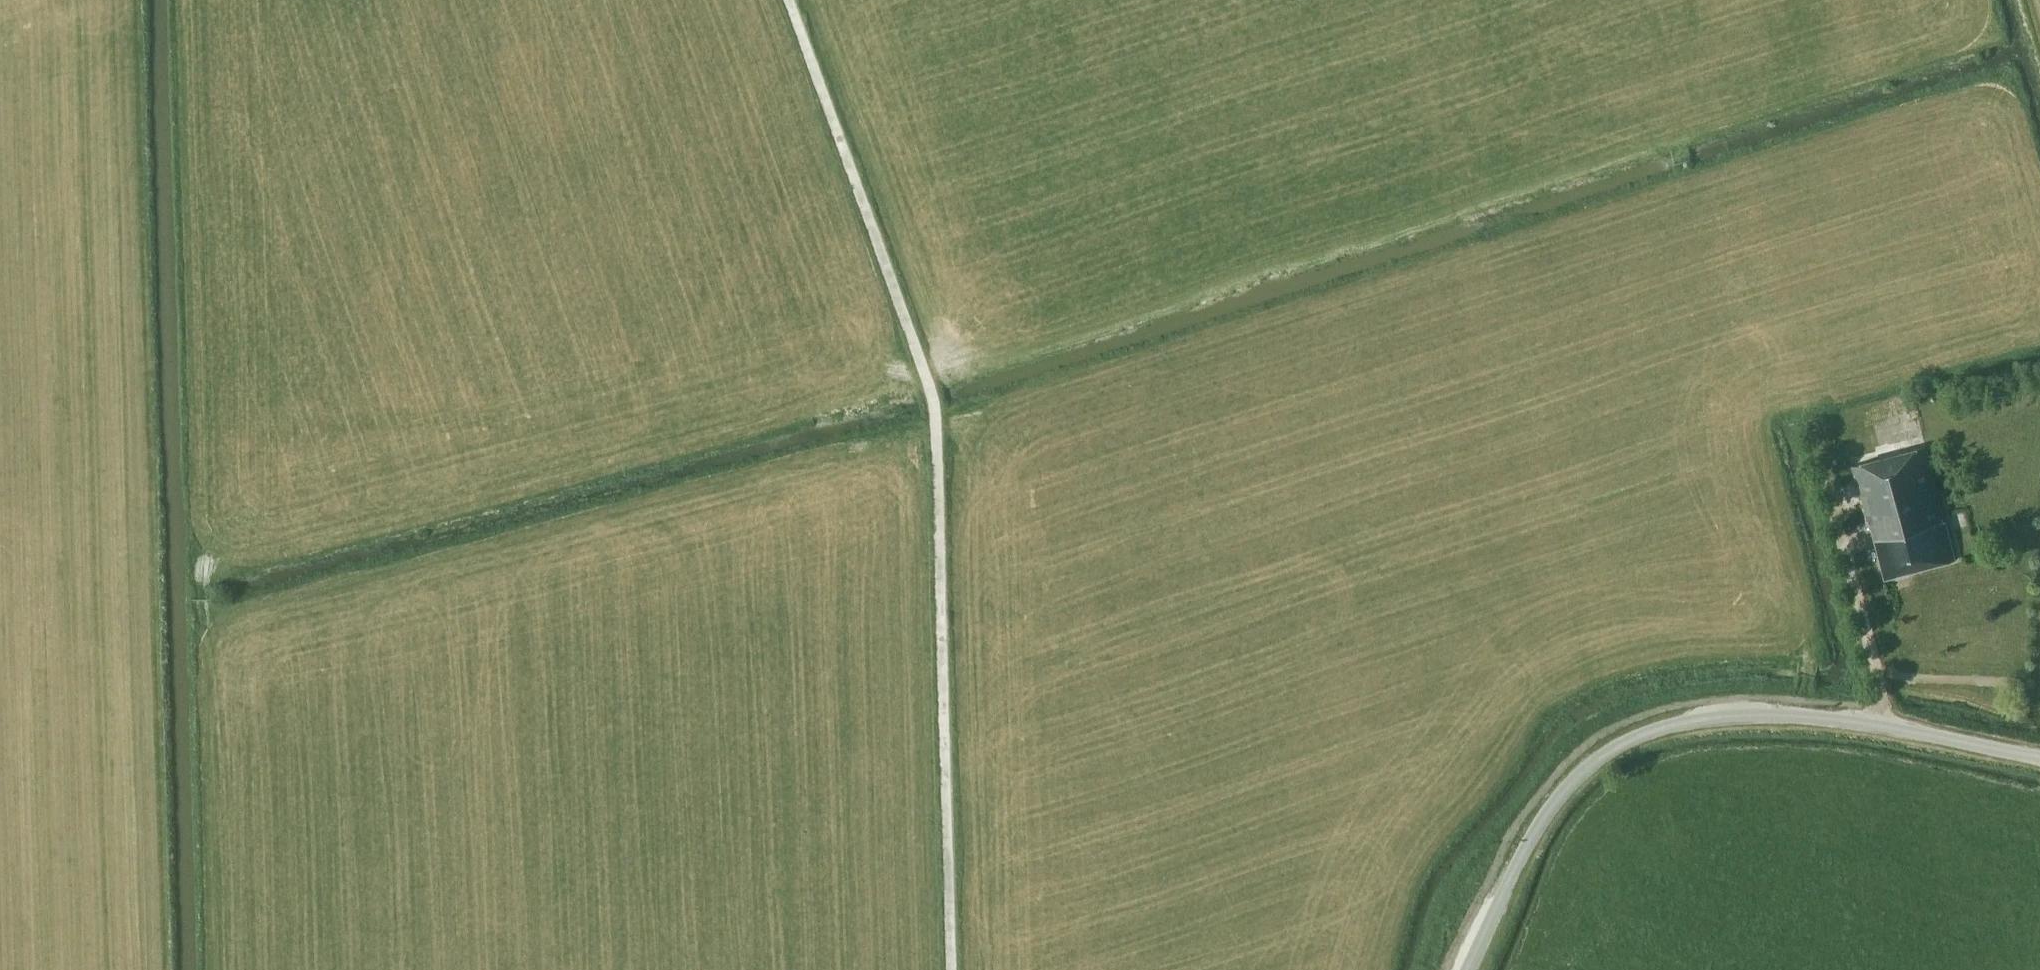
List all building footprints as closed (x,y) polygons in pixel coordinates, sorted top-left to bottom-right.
[(1908,569),(1955,559),(1926,446),(1854,461),(1868,524),(1873,523),(1884,574),(1895,572),(1897,574),(1907,571),(1908,569)]
